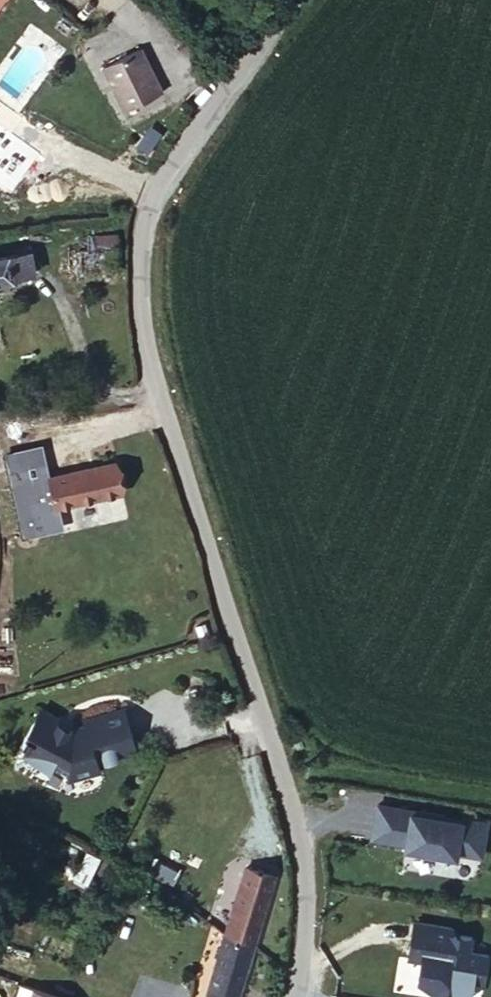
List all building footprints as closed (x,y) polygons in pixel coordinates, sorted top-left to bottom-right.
[(11,0),(0,0),(0,15),(11,0)] [(105,60),(127,110),(165,94),(142,44),(105,60)] [(116,254),(118,237),(71,238),(73,256),(116,254)] [(38,273),(36,251),(14,254),(12,244),(0,246),(0,280),(38,273)] [(57,502),(122,486),(114,457),(49,473),(57,502)] [(63,711),(44,701),(26,732),(32,736),(27,745),(55,760),(57,756),(73,765),(72,770),(105,763),(103,756),(141,744),(128,702),(88,714),(91,723),(79,727),(61,715),(63,711)] [(460,850),(484,854),(489,821),(464,817),(464,819),(447,816),(448,814),(380,803),(375,836),(409,842),(407,850),(459,859),(460,850)] [(224,921),(247,930),(263,872),(238,864),(224,921)] [(224,921),(209,910),(202,937),(218,942),(224,921)] [(231,986),(247,930),(224,921),(218,942),(207,980),(231,986)] [(475,977),(486,978),(489,952),(470,949),(471,934),(451,932),(451,926),(413,922),(410,949),(415,950),(414,959),(422,960),(425,964),(421,967),(420,980),(436,993),(463,995),(465,976),(475,977)] [(14,996),(56,996),(59,985),(20,976),(14,996)] [(465,976),(463,995),(473,996),(475,977),(465,976)]
